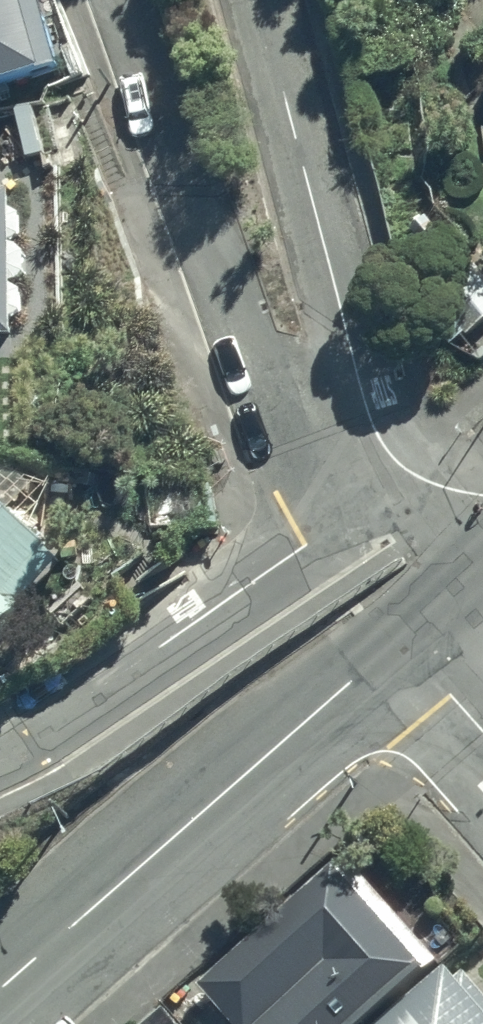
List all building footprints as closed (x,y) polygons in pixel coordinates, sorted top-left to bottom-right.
[(61,65),(42,0),(0,0),(0,83),(61,65)] [(29,233),(28,207),(15,207),(15,190),(0,191),(0,332),(18,331),(18,316),(31,315),(30,286),(24,286),(24,278),(30,278),(30,270),(35,270),(35,246),(29,246),(29,241),(24,241),(24,233),(29,233)] [(63,583),(1,519),(0,518),(0,643),(63,583)] [(198,995),(222,1023),(385,1023),(428,989),(424,984),(436,975),(349,870),(198,995)] [(446,977),(393,1023),(482,1023),(482,995),(468,977),(454,989),(446,977)]
